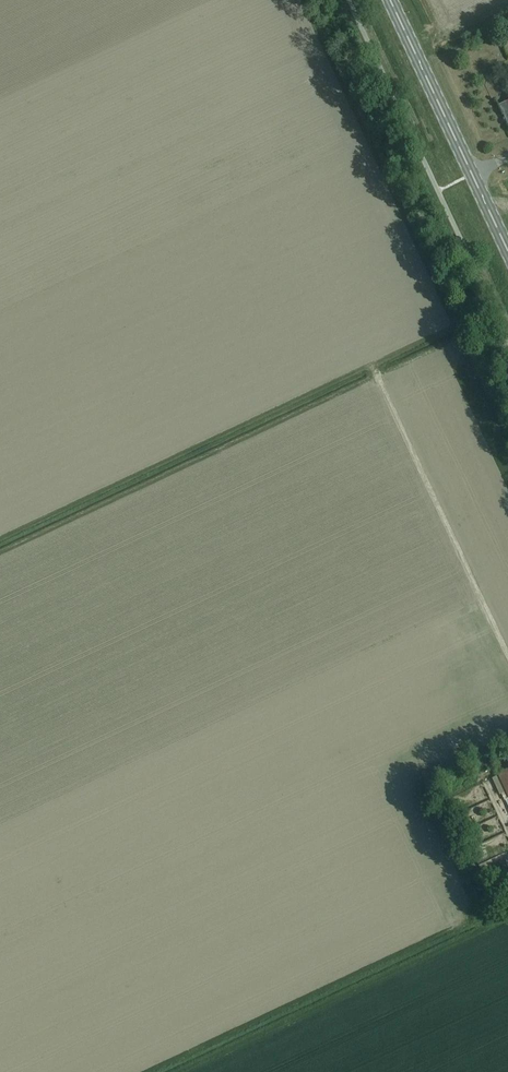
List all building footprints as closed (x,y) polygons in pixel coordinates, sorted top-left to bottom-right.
[(333,0),(329,0),(325,2),(331,13),(338,10),(333,0)] [(498,776),(507,797),(507,771),(498,776)]
